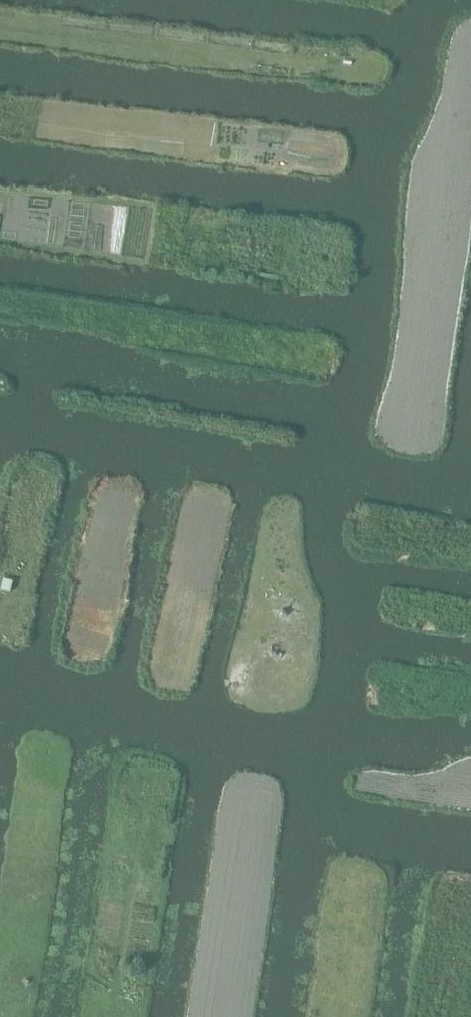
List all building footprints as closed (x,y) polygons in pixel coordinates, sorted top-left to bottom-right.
[(285,608),(278,613),(283,619),(289,614),(285,608)]
